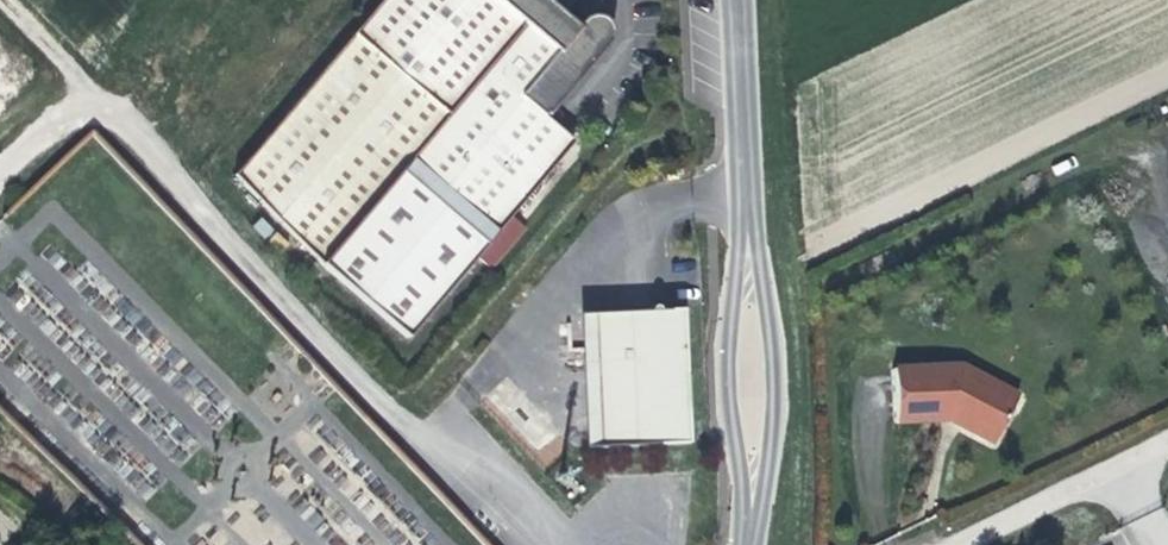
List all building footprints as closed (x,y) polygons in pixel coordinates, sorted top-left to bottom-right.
[(446,116),(520,28),(486,0),(384,0),(353,39),(446,116)] [(520,28),(537,42),(561,15),(544,0),(486,0),(520,28)] [(446,116),(318,269),(404,343),(572,150),(542,124),(610,44),(608,27),(600,21),(579,29),(561,15),(537,42),(520,28),(446,116)] [(427,114),(353,39),(237,166),(313,252),(427,114)] [(677,445),(672,313),(586,316),(594,452),(677,445)] [(990,444),(1015,396),(958,365),(890,369),(892,422),(945,419),(990,444)]
